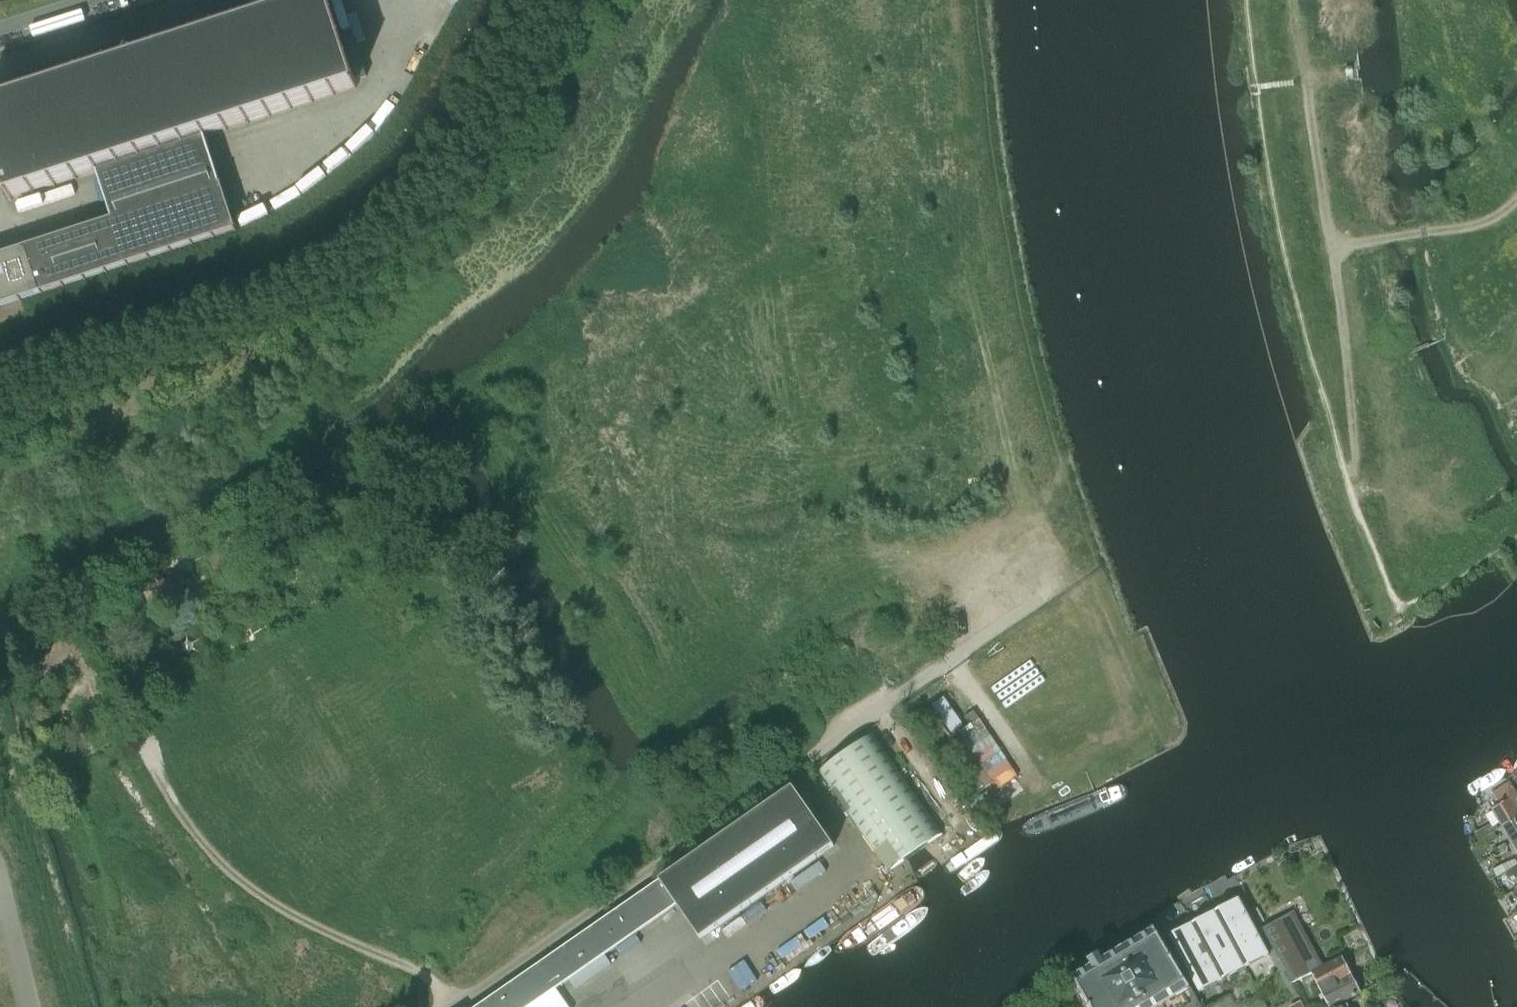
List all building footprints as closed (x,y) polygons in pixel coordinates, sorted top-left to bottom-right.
[(0,255),(0,307),(234,231),(203,134),(354,85),(327,0),(318,0),(0,103),(0,171),(9,199),(95,171),(111,219),(0,255)] [(144,590),(151,605),(172,595),(174,598),(175,598),(175,596),(182,592),(173,573),(158,580),(157,579),(156,580),(157,583),(144,590)] [(820,771),(889,870),(942,833),(873,734),(820,771)] [(1510,785),(1497,794),(1502,803),(1491,810),(1516,853),(1516,796),(1510,785)] [(555,989),(676,904),(700,940),(835,847),(794,789),(562,950),(480,1006),(568,1006),(555,989)] [(1483,830),(1476,834),(1480,840),(1487,836),(1483,830)] [(1501,864),(1492,869),(1496,877),(1505,871),(1501,864)] [(1239,898),(1215,911),(1245,967),(1269,954),(1257,932),(1253,934),(1246,921),(1250,919),(1239,898)] [(1245,967),(1215,911),(1192,923),(1222,979),(1245,967)] [(1322,966),(1317,956),(1321,954),(1323,959),(1339,951),(1329,931),(1313,940),(1318,949),(1314,951),(1292,911),(1262,927),(1279,959),(1291,983),(1311,973),(1324,998),(1329,1006),(1360,991),(1349,969),(1344,959),(1342,955),(1322,966)] [(1222,979),(1192,923),(1168,936),(1179,957),(1183,955),(1190,968),(1186,970),(1198,992),(1222,979)] [(1157,927),(1074,975),(1075,977),(1092,1006),(1159,1006),(1163,1004),(1165,1006),(1202,1006),(1171,953),(1157,927)]
